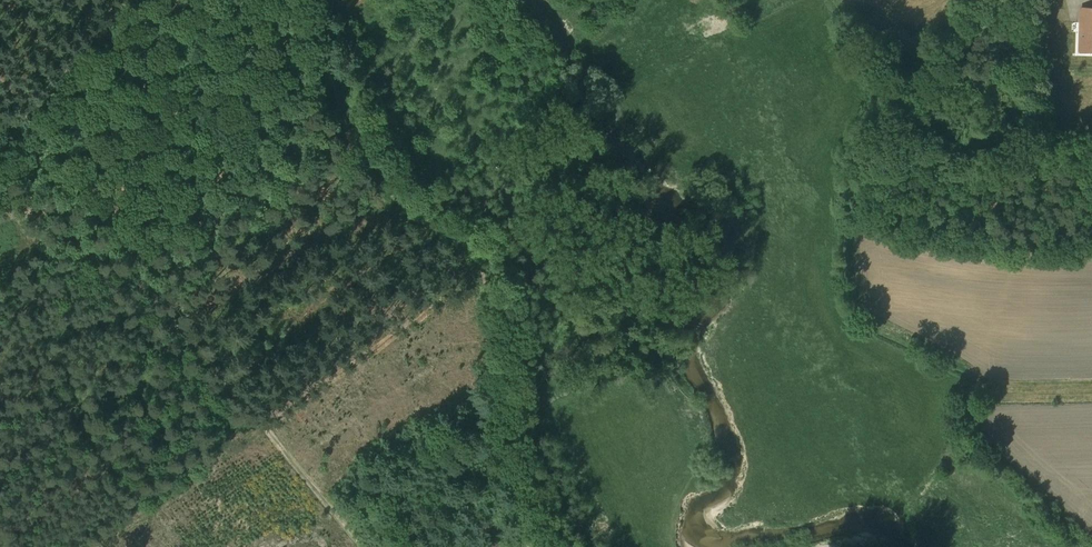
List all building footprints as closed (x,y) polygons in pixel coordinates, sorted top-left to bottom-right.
[(1080,10),(1079,54),(1091,54),(1091,10),(1080,10)]
